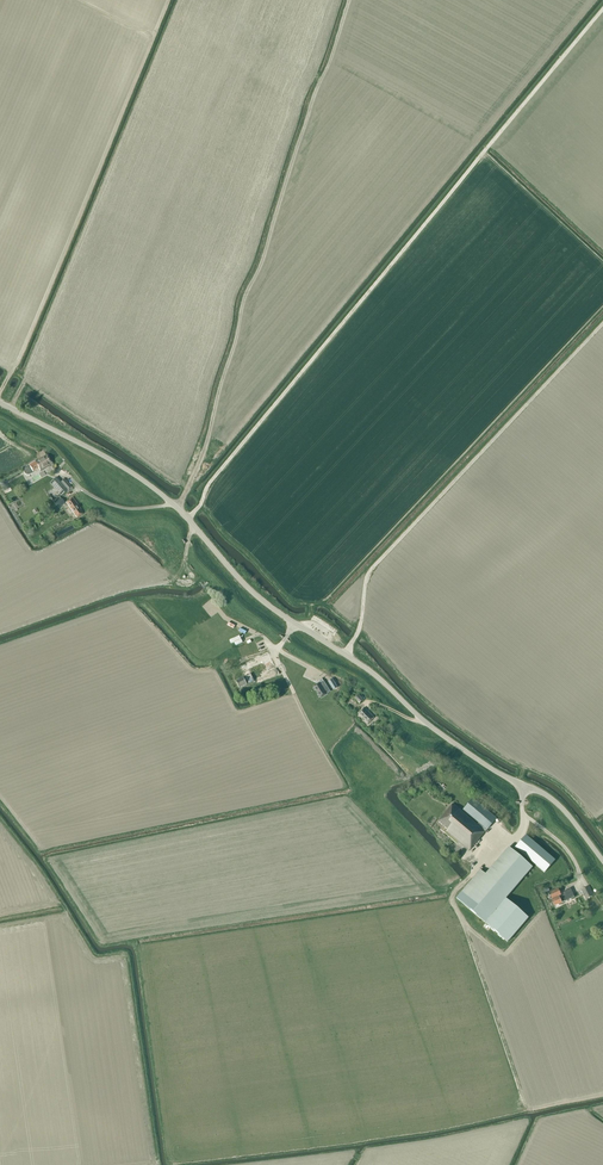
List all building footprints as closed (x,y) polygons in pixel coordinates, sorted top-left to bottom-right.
[(33,473),(33,472),(38,469),(40,471),(53,463),(48,455),(35,462),(34,461),(28,465),(29,466),(25,468),(24,469),(23,471),(24,472),(24,474),(26,475),(27,475),(28,475),(29,475),(33,473)] [(56,479),(51,483),(61,495),(67,491),(68,492),(73,488),(65,479),(59,483),(56,479)] [(84,514),(73,497),(66,502),(77,518),(84,514)] [(54,504),(59,509),(65,503),(61,498),(54,504)] [(254,681),(254,683),(278,671),(269,653),(240,667),(245,677),(236,681),(239,688),(254,681)] [(320,682),(313,687),(321,699),(328,694),(327,694),(330,692),(322,679),(319,681),(320,682)] [(332,679),(328,682),(333,690),(337,687),(332,679)] [(353,697),(360,704),(364,700),(357,693),(353,697)] [(358,714),(368,723),(374,718),(365,708),(358,714)] [(434,786),(442,793),(446,789),(438,782),(434,786)] [(446,831),(465,847),(469,851),(497,819),(473,799),(463,810),(479,823),(478,824),(459,808),(459,809),(453,804),(438,821),(447,829),(446,831)] [(502,825),(501,826),(506,831),(504,832),(509,837),(512,833),(502,825)] [(555,860),(526,836),(516,847),(545,872),(555,860)] [(480,871),(457,899),(508,942),(528,918),(506,899),(532,867),(508,848),(486,875),(480,871)] [(581,890),(586,899),(595,895),(594,892),(593,893),(589,886),(581,890)] [(561,895),(558,896),(559,897),(551,900),(554,906),(562,903),(574,897),(570,888),(564,892),(565,894),(561,896),(561,895)] [(558,896),(561,895),(558,889),(549,893),(551,899),(558,896)]
